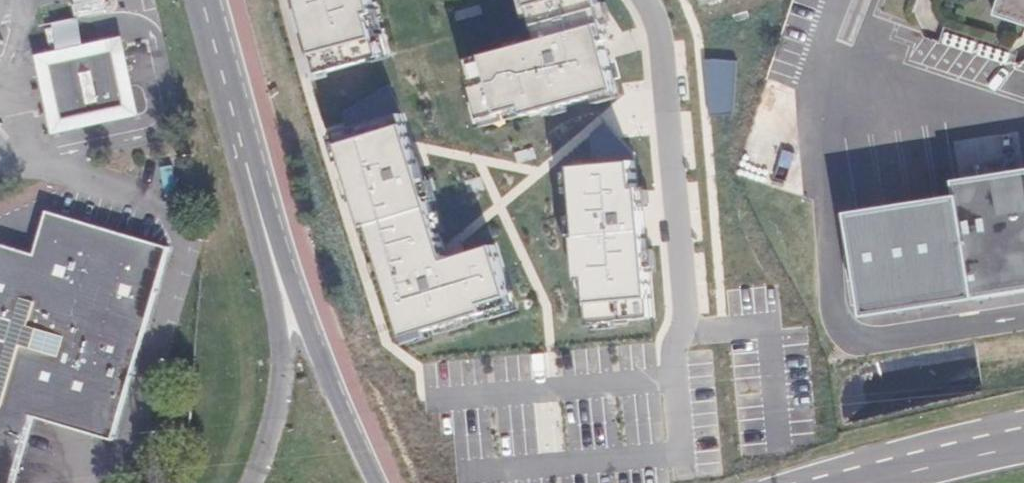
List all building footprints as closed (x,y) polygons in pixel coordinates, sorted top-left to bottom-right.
[(78,5),(75,5),(77,20),(82,19),(109,15),(107,1),(103,0),(78,5)] [(322,74),(381,56),(370,13),(378,11),(375,0),(303,0),(322,74)] [(528,116),(618,91),(608,53),(605,43),(610,41),(598,0),(529,0),(540,41),(466,61),(483,121),(526,108),(528,116)] [(994,16),(1023,26),(1023,0),(1000,0),(994,16)] [(77,20),(56,24),(59,38),(63,54),(89,48),(85,33),(82,19),(77,20)] [(63,54),(40,59),(58,136),(140,119),(124,39),(89,48),(63,54)] [(350,131),(339,135),(368,229),(373,227),(410,336),(513,303),(494,244),(447,259),(401,108),(390,85),(345,114),(350,131)] [(633,161),(574,166),(580,235),(577,235),(581,278),(590,277),(594,321),(653,316),(641,186),(635,187),(633,161)] [(864,317),(1023,293),(1023,169),(955,180),(957,195),(847,212),(864,317)] [(46,212),(33,256),(0,246),(0,482),(12,482),(32,416),(113,440),(169,248),(46,212)]
